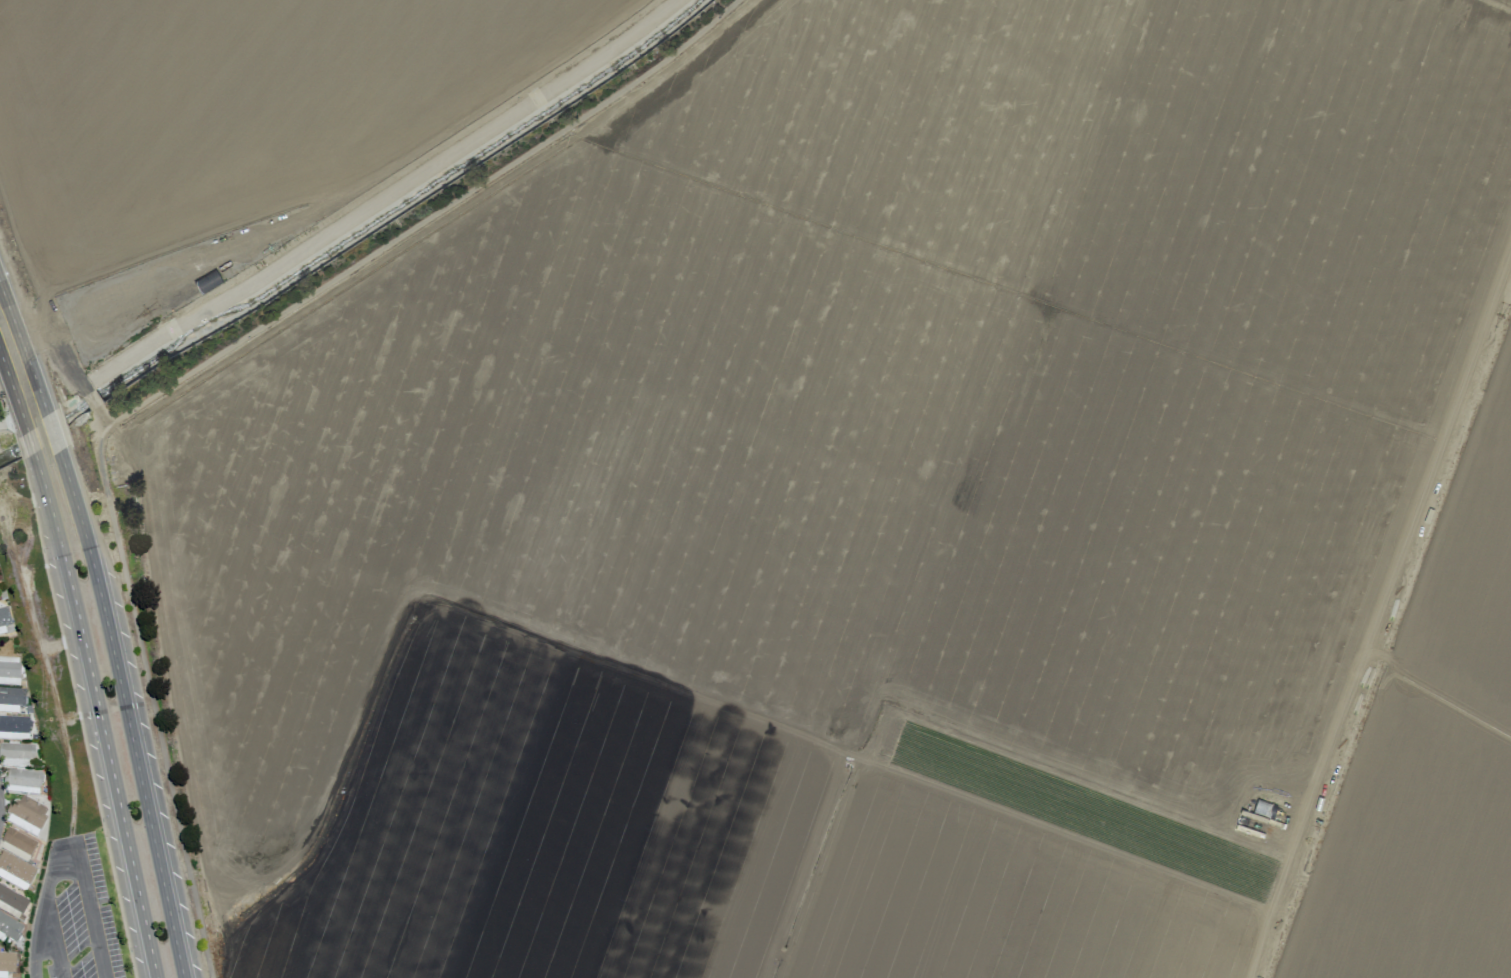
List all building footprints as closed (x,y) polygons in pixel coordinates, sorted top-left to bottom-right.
[(193,281),(201,294),(222,282),(215,269),(193,281)] [(6,633),(4,625),(11,624),(6,606),(0,608),(0,634),(6,633)] [(20,657),(0,657),(0,684),(19,685),(20,657)] [(25,688),(0,688),(0,711),(18,712),(18,706),(25,706),(25,688)] [(28,739),(29,717),(0,716),(0,738),(28,739)] [(0,744),(0,766),(34,767),(34,744),(0,744)] [(5,791),(40,793),(41,771),(6,769),(5,791)] [(5,822),(37,836),(49,808),(17,794),(5,822)] [(27,861),(37,841),(7,828),(0,843),(0,849),(27,861)] [(36,870),(3,852),(0,857),(0,878),(25,891),(36,870)] [(20,918),(28,898),(0,886),(0,909),(20,918)] [(3,941),(6,936),(15,941),(24,926),(0,913),(0,940),(3,941)] [(14,972),(15,952),(0,952),(0,972),(14,972)]
